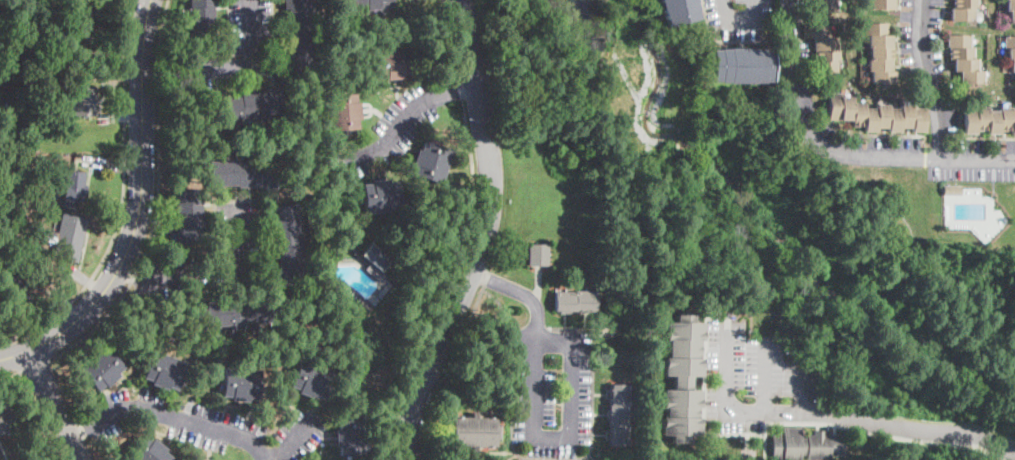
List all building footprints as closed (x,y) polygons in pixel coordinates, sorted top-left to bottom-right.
[(182,1),(182,0),(216,0),(216,7),(213,8),(215,34),(190,36),(189,26),(182,26),(182,17),(189,17),(188,9),(190,9),(190,1),(182,1)] [(286,9),(286,0),(309,0),(309,7),(314,7),(315,32),(316,45),(313,45),(314,72),(289,73),(288,47),(291,47),(291,35),(289,9),(286,9)] [(341,11),(341,0),(394,0),(394,2),(381,3),(381,10),(368,10),(368,7),(355,8),(355,10),(341,11)] [(662,10),(660,0),(695,0),(695,1),(694,2),(697,11),(696,11),(698,19),(667,26),(665,18),(665,19),(662,10)] [(813,12),(813,0),(817,0),(837,0),(837,12),(813,12)] [(873,10),(873,0),(894,0),(894,10),(873,10)] [(953,8),(954,0),(977,0),(977,8),(974,8),(974,21),(951,21),(951,8),(953,8)] [(1007,10),(1007,0),(1014,0),(1014,23),(1010,23),(1010,11),(1007,10)] [(892,46),(892,48),(889,48),(889,59),(892,59),(891,71),(895,71),(895,84),(872,83),(872,72),(868,72),(869,59),(871,59),(871,48),(870,48),(870,35),(867,35),(867,24),(888,25),(887,35),(892,35),(892,46)] [(839,61),(839,62),(837,62),(836,74),(818,73),(819,62),(821,62),(821,50),(815,50),(815,38),(805,38),(805,26),(830,26),(830,38),(837,38),(837,49),(839,50),(839,61)] [(970,38),(970,46),(973,46),(973,59),(977,59),(977,71),(983,71),(983,84),(961,84),(961,71),(953,71),(954,47),(946,47),(946,42),(946,35),(970,35),(970,38)] [(1007,36),(1014,36),(1014,73),(1012,73),(1012,61),(1006,60),(1007,36)] [(404,75),(404,79),(388,80),(388,77),(378,78),(375,50),(410,46),(413,74),(404,75)] [(984,58),(984,46),(973,46),(973,57),(984,58)] [(772,51),(772,82),(713,81),(713,50),(772,51)] [(95,102),(95,116),(72,117),(71,104),(60,104),(60,100),(71,100),(70,89),(94,88),(95,102)] [(280,88),(281,113),(268,114),(268,119),(256,119),(256,118),(243,119),(244,122),(217,123),(216,99),(242,98),(242,93),(254,93),(254,94),(266,93),(266,89),(280,88)] [(355,94),(356,103),(359,103),(361,119),(357,119),(358,129),(330,131),(327,96),(355,94)] [(866,109),(878,109),(878,105),(890,105),(890,108),(902,108),(902,104),(913,105),(913,109),(925,109),(925,132),(913,132),(913,129),(902,129),(902,132),(889,132),(889,129),(878,128),(878,131),(865,131),(865,127),(854,127),(854,121),(829,121),(830,95),(842,95),(842,97),(854,97),(854,103),(866,103),(866,109)] [(1012,111),(1014,111),(1014,134),(1013,134),(1013,129),(999,129),(999,135),(988,135),(988,129),(975,129),(975,135),(963,134),(963,110),(975,111),(975,107),(976,107),(989,107),(989,110),(1000,111),(1000,107),(1012,108),(1012,111)] [(452,150),(441,184),(413,176),(416,166),(413,165),(418,149),(422,151),(425,142),(452,150)] [(237,160),(237,161),(249,161),(250,162),(262,161),(262,165),(276,164),(277,189),(264,190),(263,186),(238,188),(238,186),(211,187),(210,161),(237,160)] [(85,173),(85,187),(84,201),(64,200),(64,190),(56,190),(56,183),(62,183),(63,178),(62,178),(61,176),(58,176),(58,172),(85,173)] [(389,179),(389,183),(398,182),(400,211),(366,213),(364,184),(373,183),(373,180),(389,179)] [(943,195),(943,186),(961,186),(961,195),(943,195)] [(202,243),(177,245),(177,231),(179,231),(177,192),(203,190),(205,229),(201,229),(202,243)] [(302,244),(303,256),(304,256),(305,270),(300,270),(300,283),(271,285),(270,271),(279,270),(278,259),(277,259),(276,246),(274,246),(273,234),(272,234),(271,220),(274,220),(273,206),(298,206),(299,222),(298,222),(299,244),(302,244)] [(85,231),(84,235),(78,263),(52,257),(56,238),(46,235),(47,230),(57,233),(62,214),(88,220),(85,231)] [(371,243),(379,250),(382,246),(385,249),(382,253),(391,261),(380,274),(384,278),(380,283),(365,270),(370,263),(360,255),(371,243)] [(536,266),(529,266),(529,244),(549,244),(549,266),(536,266)] [(564,311),(555,311),(555,292),(597,292),(597,311),(564,311)] [(255,296),(255,298),(270,297),(271,323),(256,324),(256,321),(245,322),(245,328),(232,329),(232,327),(207,328),(206,324),(193,324),(192,300),(205,300),(205,302),(231,301),(231,304),(244,303),(243,296),(255,296)] [(702,322),(702,340),(699,340),(699,346),(703,346),(703,353),(699,353),(699,357),(702,357),(702,376),(692,376),(691,390),(702,390),(701,408),(698,408),(698,409),(702,409),(702,415),(698,415),(698,417),(702,417),(701,436),(690,436),(690,444),(673,443),(674,436),(663,436),(664,417),(667,417),(667,409),(663,409),(664,390),(674,390),(674,376),(663,376),(664,358),(667,358),(668,341),(664,341),(664,322),(675,322),(675,315),(693,315),(693,322),(702,322)] [(119,376),(107,387),(105,385),(98,391),(79,370),(105,346),(124,367),(117,373),(119,376)] [(186,363),(177,390),(168,387),(167,390),(151,385),(153,382),(144,379),(153,351),(186,363)] [(334,372),(324,399),(315,396),(314,398),(298,393),(299,390),(291,387),(301,360),(334,372)] [(261,371),(258,400),(248,399),(247,403),(231,401),(231,397),(222,396),(225,368),(261,371)] [(627,385),(626,406),(628,406),(627,426),(630,426),(629,445),(611,444),(611,425),(609,425),(609,405),(611,405),(612,385),(627,385)] [(15,432),(0,434),(0,405),(9,403),(15,432)] [(478,418),(497,418),(497,447),(477,446),(477,453),(476,453),(473,452),(473,446),(453,446),(454,418),(472,418),(473,411),(478,412),(478,418)] [(368,419),(369,455),(340,456),(339,446),(336,447),(335,436),(335,430),(339,430),(339,420),(368,419)] [(800,455),(800,459),(778,459),(778,458),(771,458),(771,434),(777,434),(777,431),(781,431),(781,428),(800,428),(800,438),(804,438),(804,435),(811,435),(811,430),(823,430),(823,435),(842,435),(842,455),(828,455),(828,459),(805,459),(805,455),(800,455)] [(172,458),(170,459),(129,459),(126,458),(144,436),(149,439),(151,441),(153,438),(167,449),(164,452),(172,458)] [(867,444),(866,448),(855,448),(855,436),(867,437),(867,444)]
